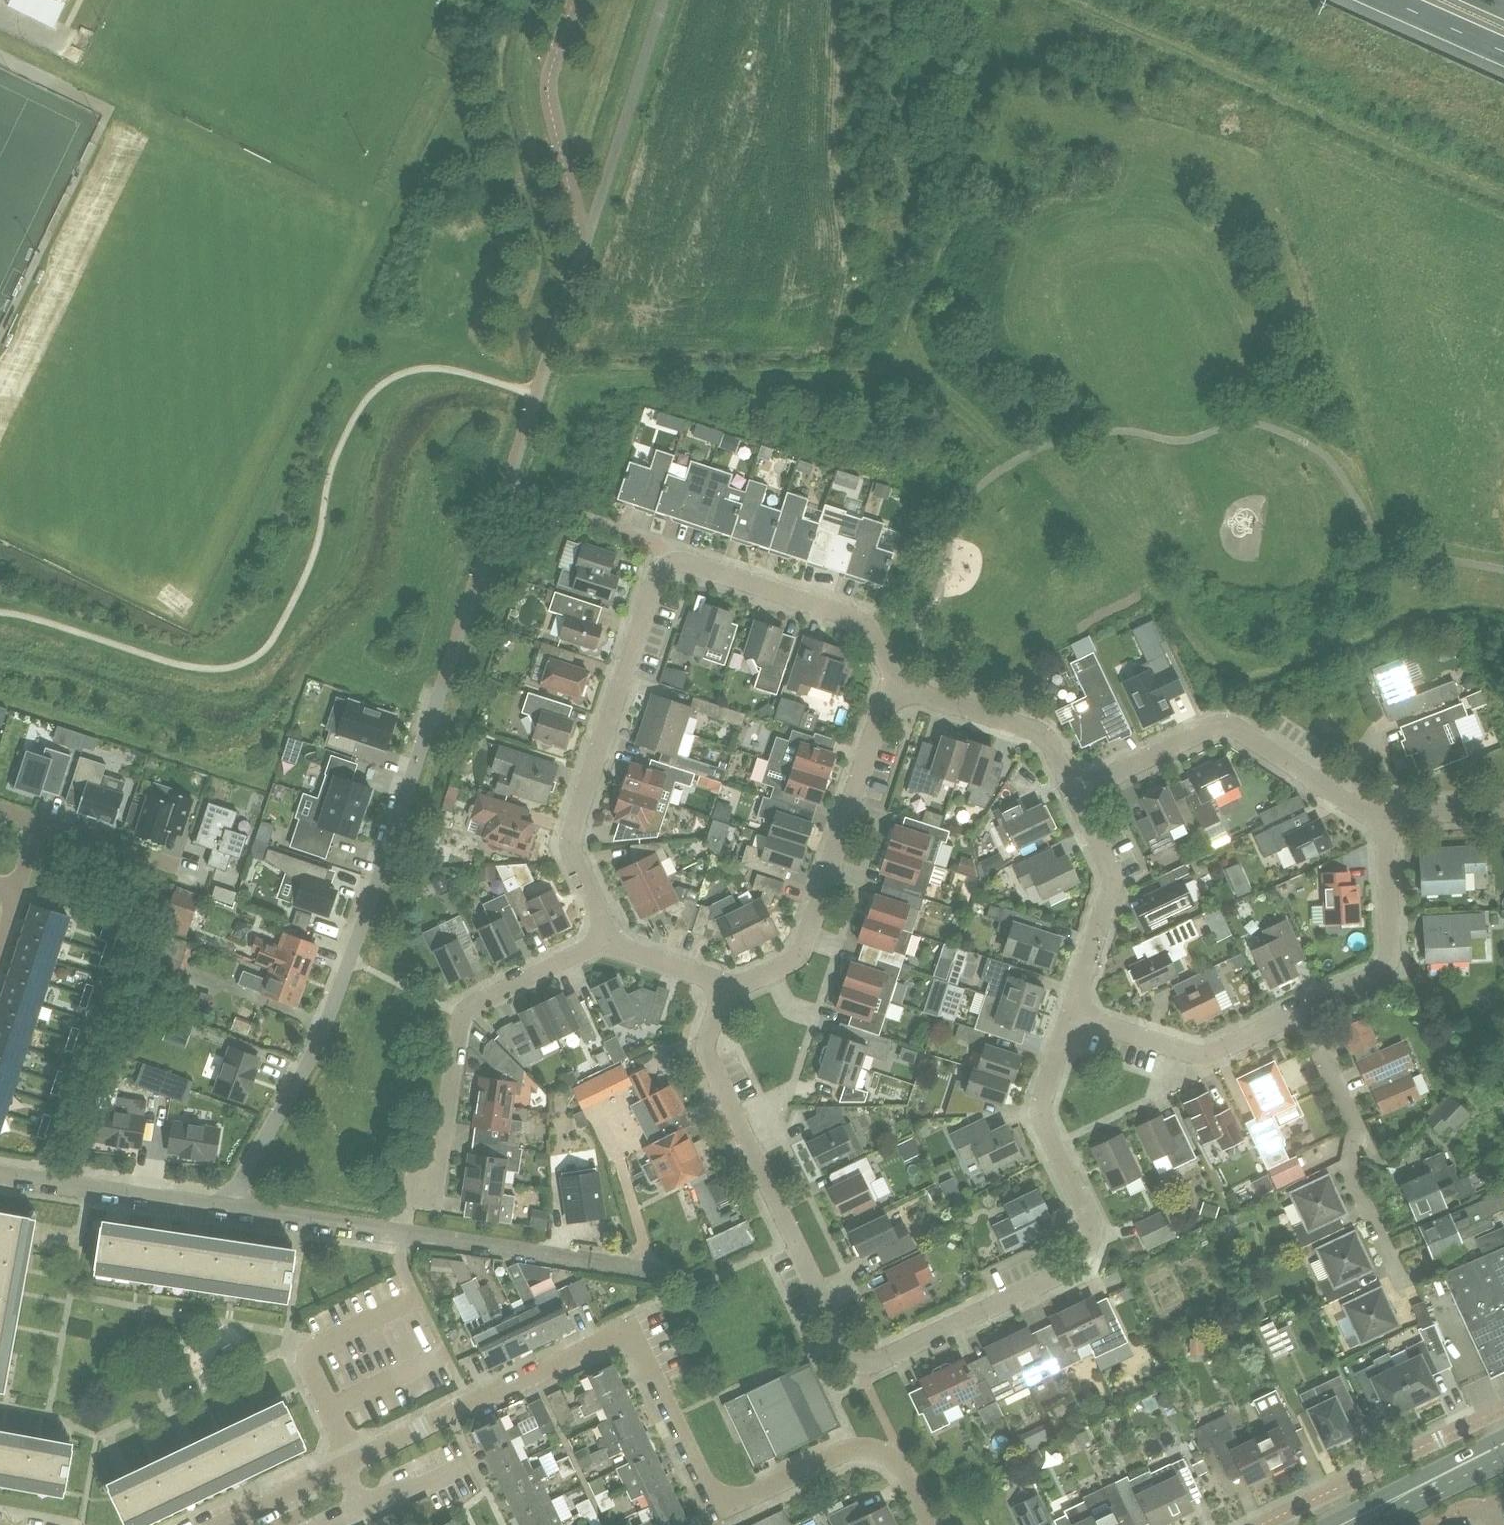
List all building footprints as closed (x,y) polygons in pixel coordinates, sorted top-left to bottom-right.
[(680,431),(684,421),(675,418),(671,428),(680,431)] [(713,430),(710,440),(720,443),(723,433),(713,430)] [(723,433),(720,443),(732,447),(736,437),(723,433)] [(669,474),(673,461),(675,455),(656,449),(650,468),(630,461),(626,472),(625,472),(624,478),(617,499),(640,507),(645,492),(660,497),(668,474),(669,474)] [(797,469),(802,471),(805,460),(801,458),(797,469)] [(698,509),(712,467),(691,460),(689,466),(673,461),(669,474),(668,474),(660,497),(656,512),(678,519),(683,504),(698,509)] [(742,503),(747,485),(731,480),(733,474),(712,467),(698,509),(713,514),(709,529),(731,536),(742,503)] [(834,481),(845,485),(848,474),(838,470),(834,481)] [(782,511),(781,511),(761,504),(768,485),(749,479),(747,485),(742,503),(731,536),(769,549),(782,511)] [(891,489),(879,485),(875,495),(887,499),(891,489)] [(803,518),(807,505),(809,499),(787,492),(781,511),(782,511),(769,549),(807,561),(819,523),(803,518)] [(825,504),(823,510),(819,523),(807,561),(822,566),(845,573),(856,540),(855,540),(862,520),(846,514),(847,511),(825,504)] [(900,533),(883,528),(885,523),(863,516),(862,520),(855,540),(856,540),(845,573),(883,586),(890,565),(891,565),(892,560),(900,533)] [(548,525),(544,530),(544,531),(547,536),(553,536),(554,533),(556,531),(553,525),(548,525)] [(557,584),(572,589),(611,601),(619,577),(610,574),(616,554),(579,542),(570,571),(568,570),(566,570),(564,570),(562,572),(561,573),(558,583),(557,584)] [(545,602),(551,603),(555,591),(549,589),(545,602)] [(595,650),(596,647),(603,626),(596,624),(602,607),(555,591),(549,610),(566,616),(559,638),(595,650)] [(738,625),(728,622),(731,613),(706,604),(697,631),(686,627),(679,650),(700,657),(704,646),(728,654),(724,664),(725,665),(738,625)] [(1160,643),(1164,641),(1153,620),(1143,625),(1153,646),(1160,643)] [(775,649),(776,647),(782,629),(756,621),(745,655),(751,657),(756,666),(760,668),(754,688),(777,695),(789,657),(777,653),(775,649)] [(1075,643),(1080,653),(1094,646),(1089,636),(1075,643)] [(841,649),(836,647),(805,637),(788,689),(806,694),(809,685),(835,693),(838,684),(844,686),(848,671),(843,669),(845,664),(837,661),(841,649)] [(532,647),(538,649),(541,642),(535,640),(532,647)] [(569,651),(558,647),(542,642),(535,664),(547,668),(541,684),(580,697),(588,672),(564,664),(569,651)] [(1132,732),(1099,663),(1093,652),(1070,663),(1085,695),(1070,702),(1075,713),(1073,714),(1074,718),(1069,721),(1082,748),(1115,732),(1117,735),(1128,729),(1130,733),(1132,732)] [(1141,670),(1140,670),(1142,674),(1125,682),(1124,683),(1144,726),(1172,713),(1166,699),(1183,691),(1171,666),(1171,667),(1165,654),(1161,655),(1158,657),(1148,661),(1147,662),(1139,666),(1141,670)] [(1402,657),(1372,669),(1385,702),(1389,701),(1392,708),(1403,704),(1407,715),(1460,695),(1454,680),(1417,695),(1402,657)] [(686,672),(672,668),(668,681),(681,685),(686,672)] [(1473,675),(1467,677),(1464,683),(1467,689),(1477,685),(1473,675)] [(1469,700),(1472,705),(1484,701),(1480,691),(1468,696),(1469,700)] [(528,692),(522,712),(529,715),(536,730),(534,737),(541,739),(543,742),(550,744),(553,743),(564,747),(572,722),(568,720),(572,706),(528,692)] [(645,719),(683,732),(688,716),(695,718),(698,712),(698,710),(691,707),(653,695),(645,719)] [(701,713),(725,721),(741,726),(745,714),(729,709),(705,701),(694,697),(691,707),(698,710),(698,712),(701,713)] [(330,730),(325,745),(353,754),(358,741),(384,750),(395,716),(350,701),(339,733),(330,730)] [(1468,756),(1455,721),(1468,716),(1463,702),(1418,720),(1422,732),(1401,741),(1407,756),(1411,755),(1419,775),(1468,756)] [(769,703),(758,710),(761,714),(764,720),(766,718),(776,712),(769,703)] [(778,706),(774,719),(812,732),(816,718),(778,706)] [(675,756),(683,732),(645,719),(637,744),(675,756)] [(770,760),(827,779),(835,755),(810,747),(814,736),(792,729),(789,740),(778,736),(770,760)] [(87,735),(74,731),(69,746),(82,751),(83,747),(87,735)] [(97,739),(87,735),(83,747),(93,750),(97,739)] [(918,757),(908,788),(933,796),(937,785),(941,786),(944,778),(956,782),(969,741),(967,744),(944,737),(935,763),(918,757)] [(969,741),(956,782),(957,782),(958,778),(969,782),(966,790),(971,792),(968,803),(985,808),(995,792),(999,779),(986,775),(994,749),(969,741)] [(499,746),(492,769),(502,772),(496,791),(508,795),(509,791),(546,803),(554,778),(558,765),(534,757),(499,746)] [(41,797),(42,791),(44,786),(48,787),(48,788),(60,792),(72,756),(50,749),(46,748),(43,756),(27,751),(24,759),(19,772),(16,771),(11,787),(17,789),(41,797)] [(719,768),(711,765),(679,755),(675,767),(723,782),(727,770),(725,770),(719,768)] [(332,756),(318,798),(363,813),(371,789),(351,782),(356,765),(332,756)] [(80,757),(70,788),(83,792),(77,813),(78,813),(81,814),(81,815),(96,819),(96,818),(114,824),(113,824),(115,825),(124,794),(123,794),(99,787),(106,765),(80,757)] [(1189,776),(1196,792),(1187,796),(1203,828),(1220,820),(1209,798),(1239,784),(1227,758),(1189,776)] [(820,802),(827,779),(770,760),(763,783),(774,787),(770,798),(791,805),(795,794),(820,802)] [(723,782),(675,767),(659,762),(655,772),(630,764),(623,788),(657,799),(661,787),(673,791),(676,782),(691,787),(693,781),(720,790),(723,782)] [(1153,821),(1140,827),(1154,855),(1176,844),(1169,830),(1183,823),(1166,787),(1142,798),(1153,821)] [(654,811),(657,799),(623,788),(615,811),(618,812),(615,821),(637,828),(638,839),(658,837),(665,815),(654,811)] [(163,845),(167,831),(181,835),(186,817),(192,799),(171,792),(170,792),(167,801),(149,796),(136,836),(163,845)] [(504,849),(505,844),(511,846),(509,850),(528,856),(535,835),(532,834),(535,825),(519,819),(523,808),(479,794),(471,818),(488,824),(484,837),(488,839),(486,843),(488,847),(500,851),(504,849)] [(815,828),(812,825),(813,823),(787,815),(790,805),(763,796),(757,816),(773,821),(769,835),(805,847),(808,838),(812,838),(815,828)] [(354,838),(363,813),(318,798),(309,823),(307,822),(303,835),(295,832),(291,846),(325,858),(334,831),(354,838)] [(1018,801),(994,812),(1000,824),(996,826),(1007,851),(1016,847),(1016,848),(1054,830),(1053,829),(1053,830),(1042,807),(1042,806),(1042,805),(1024,814),(1018,801)] [(195,842),(213,848),(207,865),(226,871),(231,856),(240,858),(248,836),(232,830),(238,812),(208,802),(195,842)] [(1284,802),(1259,814),(1265,826),(1290,814),(1284,802)] [(1264,858),(1278,851),(1289,846),(1297,862),(1332,845),(1320,819),(1295,831),(1289,819),(1254,836),(1264,858)] [(717,858),(717,856),(722,843),(727,827),(709,821),(703,839),(711,855),(717,858)] [(895,826),(888,849),(922,860),(935,864),(942,842),(946,843),(950,831),(922,822),(919,833),(895,826)] [(797,871),(805,847),(769,835),(764,850),(747,845),(741,864),(768,873),(771,862),(797,871)] [(254,841),(250,854),(264,859),(268,849),(269,846),(254,841)] [(630,894),(666,877),(659,862),(667,858),(660,842),(630,845),(631,857),(639,856),(641,860),(618,871),(630,894)] [(1421,850),(1421,864),(1423,894),(1464,892),(1463,872),(1485,870),(1483,846),(1421,850)] [(325,880),(329,869),(268,849),(264,859),(297,881),(290,903),(328,916),(337,891),(325,888),(327,881),(325,880)] [(935,864),(922,860),(888,849),(880,872),(904,879),(900,891),(902,891),(924,898),(935,864)] [(444,855),(433,852),(429,865),(439,868),(442,869),(446,856),(444,855)] [(1038,857),(1015,867),(1024,887),(1035,882),(1043,897),(1078,880),(1067,857),(1043,868),(1038,857)] [(510,864),(495,865),(504,884),(517,878),(510,864)] [(1173,919),(1171,915),(1194,904),(1182,879),(1190,875),(1185,864),(1163,875),(1168,886),(1145,896),(1148,902),(1136,908),(1147,931),(1173,919)] [(490,866),(479,866),(480,882),(496,881),(496,866),(490,866)] [(1349,872),(1323,874),(1325,924),(1360,922),(1358,886),(1349,886),(1349,872)] [(435,888),(437,892),(443,893),(447,891),(448,890),(449,889),(449,885),(444,875),(438,874),(436,875),(433,877),(432,883),(435,888)] [(739,909),(756,944),(777,933),(765,909),(770,906),(774,894),(781,896),(785,883),(757,874),(753,887),(763,891),(760,899),(739,909)] [(666,877),(630,894),(641,918),(664,907),(668,913),(678,916),(674,927),(688,931),(698,901),(684,897),(683,902),(678,900),(666,877)] [(1231,888),(1235,897),(1248,891),(1244,882),(1231,888)] [(226,903),(231,890),(215,885),(211,898),(226,903)] [(520,887),(509,892),(528,932),(538,927),(544,938),(569,926),(552,890),(528,902),(520,887)] [(1265,893),(1270,903),(1281,898),(1278,893),(1276,887),(1267,891),(1265,892),(1265,893)] [(912,933),(924,898),(902,891),(898,903),(875,895),(868,917),(867,918),(912,933)] [(167,916),(163,931),(172,934),(177,919),(190,923),(198,900),(175,892),(167,916)] [(492,923),(479,929),(494,961),(517,950),(505,926),(517,921),(505,893),(483,904),(492,923)] [(756,944),(739,909),(732,895),(708,907),(701,904),(692,932),(704,936),(706,928),(718,932),(722,930),(734,954),(756,944)] [(62,940),(69,918),(32,906),(25,928),(62,940)] [(1004,908),(1000,922),(997,930),(1012,935),(1007,950),(1005,949),(1005,951),(1050,966),(1051,964),(1049,963),(1057,940),(1059,941),(1059,939),(1029,929),(1033,917),(1004,908)] [(438,925),(438,927),(423,934),(432,952),(434,951),(435,952),(450,983),(472,972),(468,964),(461,948),(473,942),(460,915),(438,925)] [(1446,916),(1424,918),(1425,932),(1426,962),(1470,959),(1470,958),(1484,958),(1483,939),(1485,939),(1484,915),(1446,916)] [(867,918),(868,917),(866,917),(858,940),(881,948),(878,959),(901,967),(912,933),(867,918)] [(1171,962),(1179,958),(1185,956),(1181,947),(1183,941),(1196,935),(1189,920),(1143,942),(1151,957),(1131,967),(1132,969),(1128,971),(1133,981),(1137,979),(1142,991),(1177,975),(1171,962)] [(1214,924),(1212,930),(1217,941),(1229,936),(1222,920),(1214,924)] [(1270,942),(1254,951),(1271,987),(1297,975),(1284,948),(1296,942),(1285,920),(1264,930),(1270,942)] [(18,950),(55,962),(62,940),(25,928),(18,950)] [(164,935),(152,967),(177,976),(182,978),(194,945),(164,935)] [(271,971),(302,983),(311,960),(280,948),(256,939),(252,950),(260,953),(256,962),(272,968),(271,971)] [(107,942),(103,954),(111,956),(114,945),(107,942)] [(945,943),(940,956),(948,958),(953,960),(955,960),(959,948),(945,943)] [(55,962),(18,950),(11,971),(47,983),(55,962)] [(1241,953),(1230,958),(1236,969),(1246,964),(1241,953)] [(103,954),(99,965),(107,968),(111,956),(103,954)] [(1023,968),(999,961),(989,958),(982,979),(991,982),(987,995),(1036,1011),(1038,1003),(1042,1004),(1047,990),(1043,989),(1043,988),(1019,980),(1023,968)] [(890,1001),(901,967),(878,959),(874,970),(851,963),(843,986),(890,1001)] [(1193,1016),(1197,1023),(1221,1011),(1213,995),(1226,989),(1215,965),(1182,981),(1187,992),(1175,998),(1185,1020),(1193,1016)] [(11,971),(4,993),(40,1005),(47,983),(11,971)] [(302,983),(271,971),(267,980),(243,971),(238,984),(262,994),(294,1006),(302,983)] [(617,976),(591,988),(610,1027),(617,1024),(630,1029),(646,1022),(658,1025),(665,1005),(653,1001),(655,996),(642,992),(631,997),(626,995),(617,976)] [(948,981),(948,982),(949,982),(949,983),(958,985),(960,979),(949,976),(948,980),(948,981)] [(86,983),(83,995),(90,997),(94,986),(86,983)] [(879,1035),(890,1001),(843,986),(836,1009),(859,1016),(855,1028),(862,1030),(879,1035)] [(40,1005),(4,993),(0,1005),(0,1016),(33,1027),(40,1005)] [(189,993),(186,1001),(195,1004),(198,996),(189,993)] [(541,1003),(557,1038),(577,1028),(584,1043),(597,1037),(578,997),(567,1002),(563,993),(541,1003)] [(87,1009),(90,997),(83,995),(79,1006),(87,1009)] [(1033,1018),(1036,1011),(987,995),(976,1029),(985,1032),(1000,1037),(1004,1024),(1029,1032),(1029,1031),(1034,1030),(1036,1021),(1033,1018)] [(536,1048),(557,1038),(541,1003),(519,1014),(523,1023),(514,1027),(512,1022),(501,1027),(496,1032),(515,1051),(519,1059),(524,1065),(540,1057),(536,1048)] [(26,1048),(33,1027),(0,1016),(0,1040),(26,1048)] [(167,1028),(190,1036),(193,1025),(171,1017),(167,1028)] [(1343,1027),(1354,1053),(1358,1062),(1368,1084),(1374,1082),(1377,1089),(1374,1091),(1383,1113),(1419,1097),(1410,1075),(1409,1075),(1406,1068),(1412,1065),(1403,1043),(1380,1053),(1376,1044),(1365,1018),(1343,1027)] [(985,1032),(976,1029),(960,1024),(955,1037),(981,1046),(985,1032)] [(72,1027),(68,1038),(76,1041),(80,1029),(72,1027)] [(893,1040),(879,1035),(862,1030),(858,1043),(832,1034),(828,1044),(823,1047),(821,1054),(861,1067),(865,1054),(886,1061),(893,1040)] [(925,1040),(912,1035),(911,1037),(909,1044),(923,1048),(924,1044),(925,1040)] [(65,1050),(72,1052),(76,1041),(68,1038),(65,1050)] [(524,1070),(511,1057),(492,1038),(484,1046),(483,1051),(500,1068),(503,1066),(508,1072),(507,1081),(480,1077),(476,1101),(512,1107),(514,1094),(520,1095),(524,1070)] [(26,1048),(0,1040),(0,1064),(19,1070),(26,1048)] [(1009,1080),(1013,1082),(1021,1056),(985,1045),(977,1069),(1009,1080)] [(230,1049),(215,1090),(243,1101),(248,1090),(250,1090),(257,1072),(254,1071),(258,1060),(230,1049)] [(592,1055),(598,1067),(611,1061),(607,1051),(605,1049),(592,1055)] [(854,1087),(861,1067),(821,1054),(819,1061),(821,1066),(818,1076),(845,1085),(839,1102),(865,1102),(868,1092),(854,1087)] [(1256,1076),(1240,1083),(1255,1115),(1262,1131),(1252,1136),(1267,1168),(1288,1158),(1282,1146),(1286,1145),(1278,1129),(1270,1112),(1293,1102),(1291,1098),(1274,1062),(1254,1071),(1256,1076)] [(12,1092),(19,1070),(0,1064),(0,1088),(12,1092)] [(155,1067),(146,1092),(158,1096),(167,1072),(155,1067)] [(644,1068),(631,1074),(686,1181),(707,1171),(685,1128),(693,1124),(680,1100),(672,1083),(656,1091),(644,1068)] [(977,1069),(974,1068),(965,1092),(953,1088),(945,1114),(974,1112),(979,1097),(1001,1104),(1009,1080),(977,1069)] [(58,1070),(54,1081),(62,1084),(66,1073),(58,1070)] [(572,1071),(561,1077),(567,1088),(578,1082),(572,1071)] [(167,1072),(158,1096),(171,1101),(182,1105),(191,1080),(179,1076),(167,1072)] [(631,1074),(629,1075),(642,1100),(631,1106),(651,1145),(644,1148),(651,1161),(643,1166),(651,1181),(659,1177),(666,1190),(666,1191),(686,1181),(631,1074)] [(62,1084),(54,1081),(51,1093),(58,1096),(62,1084)] [(101,1086),(93,1109),(101,1110),(96,1140),(108,1142),(108,1144),(127,1147),(127,1145),(139,1147),(144,1117),(113,1112),(117,1088),(101,1086)] [(5,1113),(12,1092),(0,1088),(0,1112),(5,1113)] [(1207,1094),(1185,1104),(1191,1116),(1185,1119),(1196,1142),(1202,1139),(1203,1142),(1217,1136),(1223,1148),(1243,1139),(1229,1110),(1218,1116),(1207,1094)] [(1468,1113),(1463,1108),(1450,1096),(1426,1121),(1440,1133),(1448,1124),(1453,1129),(1468,1113)] [(511,1119),(512,1107),(476,1101),(473,1126),(499,1129),(497,1145),(519,1148),(523,1121),(511,1119)] [(816,1115),(806,1120),(812,1132),(816,1130),(819,1137),(806,1143),(818,1167),(854,1150),(849,1140),(856,1137),(849,1122),(847,1123),(838,1106),(816,1106),(816,1115)] [(581,1129),(589,1124),(590,1124),(583,1111),(574,1115),(581,1129)] [(40,1125),(48,1127),(52,1116),(44,1113),(40,1125)] [(1161,1116),(1137,1127),(1152,1160),(1165,1154),(1173,1169),(1196,1158),(1184,1132),(1171,1138),(1161,1116)] [(985,1119),(951,1135),(963,1160),(976,1154),(984,1171),(1020,1154),(1007,1125),(991,1133),(985,1119)] [(175,1122),(170,1153),(182,1154),(181,1157),(201,1160),(201,1158),(213,1160),(218,1130),(175,1122)] [(48,1127),(40,1125),(36,1136),(44,1139),(48,1127)] [(1121,1135),(1093,1148),(1113,1189),(1140,1176),(1121,1135)] [(913,1139),(899,1145),(906,1161),(920,1154),(913,1139)] [(522,1149),(519,1148),(497,1145),(495,1158),(469,1154),(465,1177),(503,1182),(505,1170),(519,1172),(522,1149)] [(1409,1202),(1459,1180),(1452,1165),(1448,1167),(1441,1152),(1424,1159),(1429,1170),(1401,1183),(1409,1202)] [(536,1166),(548,1166),(548,1154),(548,1153),(542,1153),(536,1153),(536,1165),(536,1166)] [(866,1156),(846,1166),(852,1178),(831,1188),(830,1192),(839,1211),(843,1213),(852,1208),(853,1211),(856,1212),(875,1203),(874,1202),(876,1201),(878,1198),(871,1183),(875,1181),(876,1177),(866,1156)] [(569,1222),(603,1217),(595,1168),(561,1173),(569,1222)] [(1325,1223),(1346,1213),(1328,1176),(1291,1193),(1304,1222),(1293,1227),(1303,1247),(1330,1234),(1325,1223)] [(502,1194),(503,1182),(465,1177),(462,1199),(475,1201),(473,1218),(511,1223),(515,1196),(502,1194)] [(1442,1199),(1457,1193),(1460,1199),(1473,1193),(1466,1177),(1459,1180),(1409,1202),(1418,1221),(1446,1208),(1442,1199)] [(927,1190),(932,1200),(940,1196),(935,1186),(930,1188),(927,1190)] [(1011,1218),(994,1226),(1005,1250),(1042,1233),(1036,1220),(1049,1214),(1037,1190),(1005,1205),(1011,1218)] [(1210,1203),(1204,1202),(1200,1214),(1213,1218),(1216,1219),(1220,1207),(1210,1203)] [(1477,1223),(1489,1217),(1485,1207),(1452,1222),(1448,1213),(1419,1225),(1428,1244),(1477,1223)] [(549,1211),(533,1209),(530,1225),(547,1228),(549,1211)] [(30,1217),(0,1212),(0,1385),(30,1217)] [(1175,1235),(1164,1212),(1152,1217),(1157,1226),(1141,1234),(1147,1248),(1175,1235)] [(886,1216),(850,1233),(861,1256),(885,1245),(891,1257),(914,1247),(903,1225),(892,1230),(886,1216)] [(1460,1241),(1481,1232),(1494,1227),(1489,1217),(1477,1223),(1428,1244),(1436,1263),(1464,1251),(1460,1241)] [(707,1242),(713,1261),(756,1241),(747,1223),(707,1242)] [(296,1255),(101,1227),(95,1268),(290,1296),(296,1255)] [(1503,1247),(1503,1229),(1503,1227),(1477,1239),(1484,1256),(1503,1247)] [(1330,1278),(1320,1283),(1329,1303),(1356,1290),(1351,1279),(1373,1269),(1355,1232),(1317,1249),(1330,1278)] [(1484,1256),(1442,1274),(1489,1375),(1503,1368),(1503,1247),(1484,1256)] [(902,1278),(877,1290),(888,1314),(924,1297),(918,1284),(933,1277),(922,1255),(897,1267),(902,1278)] [(431,1259),(430,1270),(455,1272),(449,1260),(447,1259),(440,1259),(431,1258),(431,1259)] [(451,1260),(449,1260),(455,1272),(460,1285),(463,1284),(472,1279),(465,1264),(464,1262),(451,1260)] [(522,1263),(517,1262),(518,1266),(519,1268),(521,1272),(523,1276),(549,1280),(549,1276),(550,1267),(522,1263)] [(463,1284),(460,1285),(465,1294),(470,1305),(473,1304),(479,1316),(464,1323),(475,1347),(477,1346),(488,1369),(510,1358),(477,1289),(472,1279),(463,1284)] [(525,1306),(514,1312),(518,1319),(531,1348),(553,1338),(542,1314),(542,1313),(534,1296),(533,1297),(525,1279),(514,1284),(525,1306)] [(488,1284),(477,1289),(510,1358),(531,1348),(518,1319),(514,1312),(503,1317),(488,1284)] [(555,1286),(534,1296),(542,1313),(542,1314),(553,1338),(575,1327),(568,1312),(578,1307),(568,1285),(557,1290),(555,1286)] [(1350,1348),(1399,1325),(1381,1288),(1343,1305),(1357,1334),(1346,1339),(1350,1348)] [(1131,1297),(1128,1289),(1125,1290),(1120,1292),(1125,1302),(1129,1300),(1132,1298),(1131,1297)] [(1109,1350),(1108,1347),(1115,1344),(1117,1347),(1128,1342),(1115,1316),(1104,1321),(1093,1297),(1071,1307),(1088,1342),(1087,1342),(1094,1356),(1109,1350)] [(1433,1324),(1424,1301),(1412,1306),(1422,1329),(1433,1324)] [(1261,1303),(1249,1308),(1255,1320),(1266,1315),(1265,1311),(1261,1303)] [(1087,1342),(1088,1342),(1071,1307),(1050,1317),(1061,1341),(1050,1347),(1061,1369),(1082,1359),(1076,1347),(1087,1342)] [(1271,1322),(1256,1328),(1273,1361),(1287,1354),(1271,1322)] [(1411,1360),(1396,1367),(1414,1405),(1438,1393),(1430,1377),(1428,1372),(1449,1362),(1449,1361),(1440,1340),(1433,1324),(1422,1329),(1420,1330),(1424,1340),(1406,1349),(1411,1360)] [(1061,1369),(1050,1347),(1039,1352),(1028,1328),(1006,1338),(1021,1368),(1029,1385),(1061,1369)] [(1029,1385),(1021,1368),(1006,1338),(985,1348),(996,1373),(985,1378),(986,1379),(996,1400),(1029,1385)] [(1204,1354),(1204,1338),(1190,1339),(1191,1356),(1204,1355),(1204,1354)] [(1375,1363),(1355,1373),(1368,1400),(1379,1395),(1388,1414),(1389,1416),(1414,1405),(1396,1367),(1390,1356),(1389,1354),(1374,1361),(1375,1363)] [(997,1401),(996,1400),(986,1379),(975,1384),(963,1359),(952,1364),(946,1362),(940,1365),(958,1403),(972,1396),(978,1410),(997,1401)] [(752,1468),(841,1426),(810,1362),(721,1404),(722,1406),(724,1405),(753,1466),(751,1467),(752,1468)] [(582,1406),(623,1386),(612,1364),(588,1376),(594,1388),(577,1396),(582,1405),(582,1406)] [(943,1410),(958,1403),(940,1365),(933,1369),(931,1374),(920,1379),(932,1404),(921,1410),(932,1432),(950,1423),(943,1410)] [(1318,1387),(1300,1395),(1308,1410),(1325,1447),(1335,1442),(1339,1444),(1348,1439),(1349,1436),(1352,1434),(1348,1425),(1339,1408),(1352,1402),(1340,1376),(1318,1387)] [(609,1419),(633,1408),(623,1386),(582,1406),(582,1405),(579,1406),(584,1417),(604,1408),(609,1419)] [(560,1389),(547,1395),(557,1417),(571,1411),(560,1389)] [(1276,1391),(1253,1402),(1259,1414),(1268,1432),(1254,1438),(1271,1473),(1295,1462),(1283,1438),(1296,1431),(1282,1403),(1276,1391)] [(1159,1408),(1157,1403),(1155,1399),(1155,1398),(1154,1398),(1152,1395),(1141,1399),(1146,1409),(1147,1413),(1159,1408)] [(541,1398),(528,1404),(539,1426),(552,1420),(541,1398)] [(108,1489),(126,1524),(131,1524),(304,1442),(285,1404),(108,1489)] [(604,1448),(643,1429),(633,1408),(609,1419),(597,1425),(603,1437),(600,1439),(604,1448)] [(571,1411),(557,1417),(561,1425),(575,1419),(571,1411)] [(1226,1415),(1204,1426),(1209,1438),(1212,1444),(1223,1466),(1236,1460),(1242,1473),(1247,1484),(1271,1473),(1254,1438),(1240,1445),(1232,1427),(1226,1415)] [(485,1451),(520,1435),(522,1434),(518,1424),(505,1430),(499,1418),(475,1429),(485,1451)] [(552,1420),(539,1426),(542,1434),(556,1428),(552,1420)] [(522,1434),(520,1435),(524,1444),(543,1435),(542,1434),(539,1426),(522,1434)] [(629,1462),(654,1451),(643,1429),(604,1448),(591,1454),(591,1455),(577,1461),(581,1469),(594,1463),(595,1464),(624,1450),(629,1462)] [(1091,1442),(1088,1436),(1086,1431),(1076,1436),(1079,1441),(1081,1447),(1091,1442)] [(1029,1442),(1025,1433),(1016,1438),(1020,1447),(1024,1455),(1034,1451),(1029,1442)] [(496,1473),(527,1458),(521,1446),(524,1444),(520,1435),(485,1451),(496,1473)] [(73,1449),(0,1436),(0,1479),(66,1491),(73,1449)] [(591,1455),(591,1454),(587,1447),(574,1453),(577,1461),(591,1455)] [(1192,1453),(1194,1459),(1195,1460),(1196,1463),(1203,1460),(1202,1456),(1199,1450),(1192,1453)] [(626,1490),(664,1473),(654,1451),(629,1462),(616,1469),(626,1490)] [(1045,1463),(1042,1458),(1041,1457),(1038,1451),(1026,1457),(1029,1464),(1032,1469),(1045,1463)] [(569,1455),(557,1460),(561,1468),(573,1463),(569,1455)] [(532,1469),(527,1458),(496,1473),(506,1495),(541,1478),(546,1475),(541,1465),(532,1469)] [(1156,1485),(1173,1520),(1193,1510),(1182,1485),(1194,1480),(1183,1458),(1170,1464),(1174,1472),(1166,1476),(1167,1480),(1156,1485)] [(573,1463),(561,1468),(564,1476),(576,1470),(573,1463)] [(650,1506),(674,1494),(664,1473),(626,1490),(626,1491),(631,1501),(644,1494),(650,1506)] [(1156,1485),(1136,1495),(1127,1476),(1115,1482),(1129,1511),(1141,1505),(1150,1524),(1162,1524),(1173,1520),(1156,1485)] [(516,1516),(551,1499),(541,1478),(506,1495),(516,1516)] [(1129,1511),(1115,1482),(1102,1488),(1104,1492),(1084,1501),(1096,1524),(1121,1524),(1117,1517),(1129,1511)] [(597,1503),(611,1497),(608,1490),(594,1497),(597,1503)] [(684,1516),(674,1494),(650,1506),(655,1517),(638,1524),(664,1524),(684,1516)] [(1037,1495),(1013,1507),(1021,1524),(1051,1524),(1037,1495)] [(417,1502),(427,1523),(438,1518),(427,1496),(417,1502)] [(611,1497),(597,1503),(602,1513),(616,1506),(611,1497)] [(561,1521),(551,1499),(516,1516),(520,1524),(553,1524),(561,1521)] [(578,1512),(593,1505),(590,1499),(575,1506),(578,1512)] [(886,1506),(865,1516),(857,1501),(827,1516),(831,1524),(895,1524),(886,1506)] [(1084,1501),(1064,1511),(1066,1515),(1054,1520),(1056,1524),(1096,1524),(1084,1501)] [(427,1523),(417,1502),(406,1507),(415,1524),(423,1524),(427,1523)] [(578,1512),(583,1522),(589,1519),(591,1524),(602,1524),(593,1505),(578,1512)] [(406,1507),(395,1512),(401,1524),(415,1524),(406,1507)] [(784,1510),(752,1524),(791,1524),(784,1510)] [(395,1512),(384,1517),(388,1524),(401,1524),(395,1512)] [(664,1524),(689,1524),(684,1516),(664,1524)]
